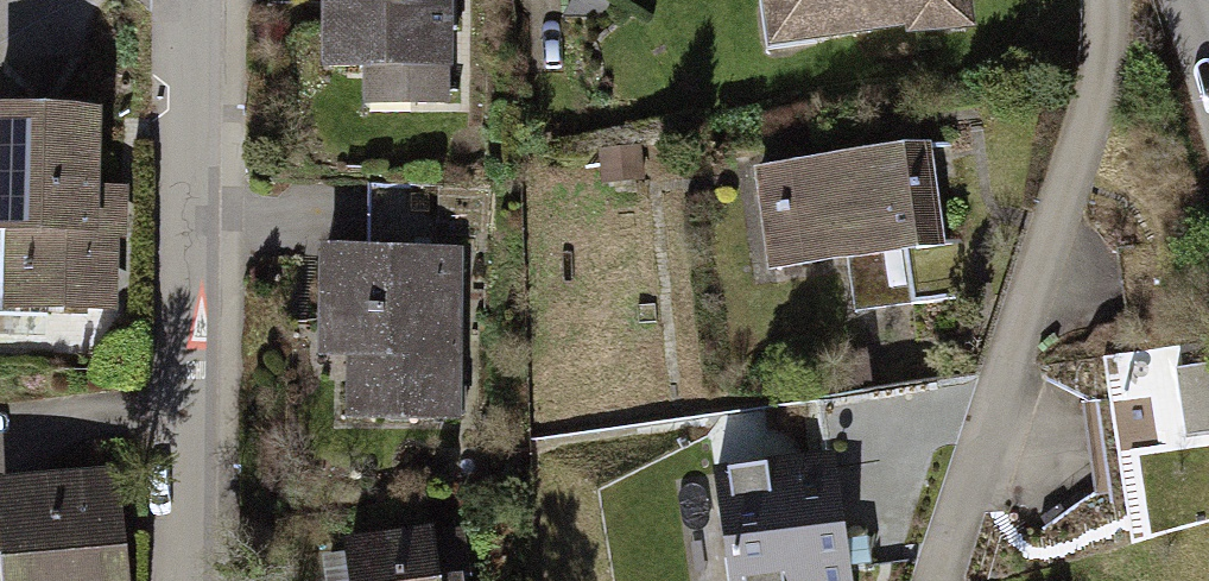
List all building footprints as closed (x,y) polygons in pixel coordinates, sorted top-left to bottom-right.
[(330,65),(368,65),(368,101),(417,101),(417,104),(445,104),(444,0),(329,0),(330,65)] [(812,32),(915,18),(916,24),(963,18),(960,0),(807,0),(812,32)] [(84,106),(84,98),(3,96),(3,104),(0,104),(0,231),(12,231),(10,309),(125,313),(127,238),(135,238),(136,191),(105,191),(108,107),(84,106)] [(924,145),(760,169),(774,263),(847,252),(856,310),(911,302),(911,304),(959,297),(950,241),(938,242),(924,145)] [(638,151),(602,153),(603,181),(639,179),(638,151)] [(455,253),(326,252),(325,316),(354,317),(353,414),(453,415),(455,253)] [(1208,424),(1208,363),(1208,364),(1206,344),(1184,347),(1187,367),(1181,367),(1189,427),(1208,424)] [(717,472),(732,580),(849,580),(847,567),(871,564),(867,536),(844,539),(832,456),(717,472)] [(0,496),(0,503),(5,535),(0,535),(0,555),(2,580),(105,580),(95,487),(0,496)] [(349,550),(349,554),(329,557),(332,580),(441,580),(466,578),(460,534),(349,550)]
